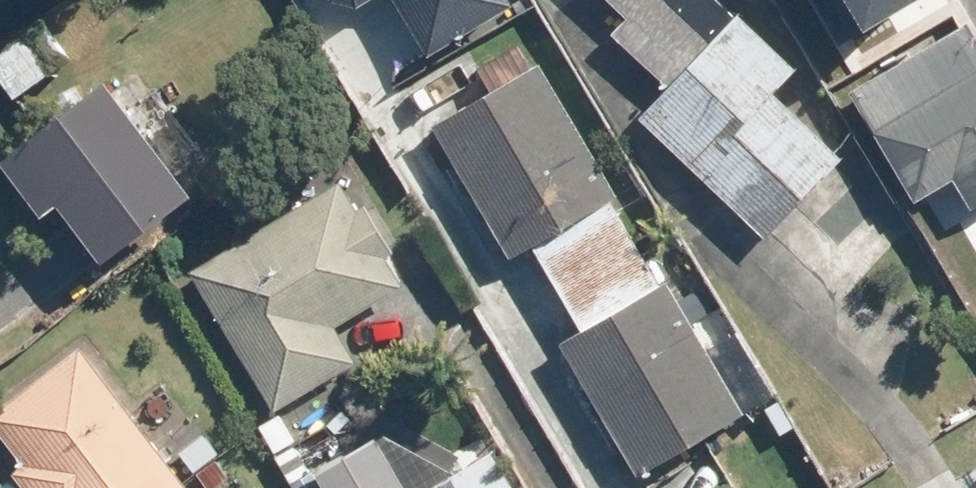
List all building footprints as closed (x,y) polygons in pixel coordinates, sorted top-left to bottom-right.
[(531,0),(504,0),(516,14),(531,1),(531,0)] [(622,23),(643,0),(597,0),(622,23)] [(607,39),(661,88),(632,120),(766,244),(769,239),(812,278),(870,216),(845,193),(851,187),(831,169),(839,160),(770,97),(793,72),(733,18),(729,22),(705,0),(643,0),(622,23),(607,39)] [(823,51),(912,206),(949,185),(967,213),(975,208),(975,55),(962,29),(917,57),(892,12),(823,51)] [(0,53),(0,93),(9,106),(63,65),(35,28),(0,53)] [(437,127),(426,132),(504,264),(526,251),(552,297),(632,250),(606,208),(614,204),(534,68),(525,74),(511,50),(475,71),(471,64),(419,95),(437,127)] [(0,160),(0,178),(34,223),(49,212),(94,269),(183,201),(96,87),(0,160)] [(382,265),(390,261),(358,208),(349,214),(332,187),(185,276),(266,412),(350,363),(331,332),(399,292),(382,265)] [(552,297),(577,338),(556,349),(634,479),(740,416),(662,286),(655,290),(647,275),(669,263),(654,237),(632,250),(552,297)] [(9,477),(17,487),(174,487),(177,486),(75,354),(0,412),(0,446),(18,470),(9,477)] [(255,430),(289,487),(313,487),(314,487),(276,418),(255,430)] [(203,438),(176,460),(191,478),(211,462),(218,456),(203,438)] [(488,459),(451,481),(383,438),(311,480),(315,487),(504,487),(488,459)] [(191,478),(200,487),(213,487),(225,480),(211,462),(191,478)]
